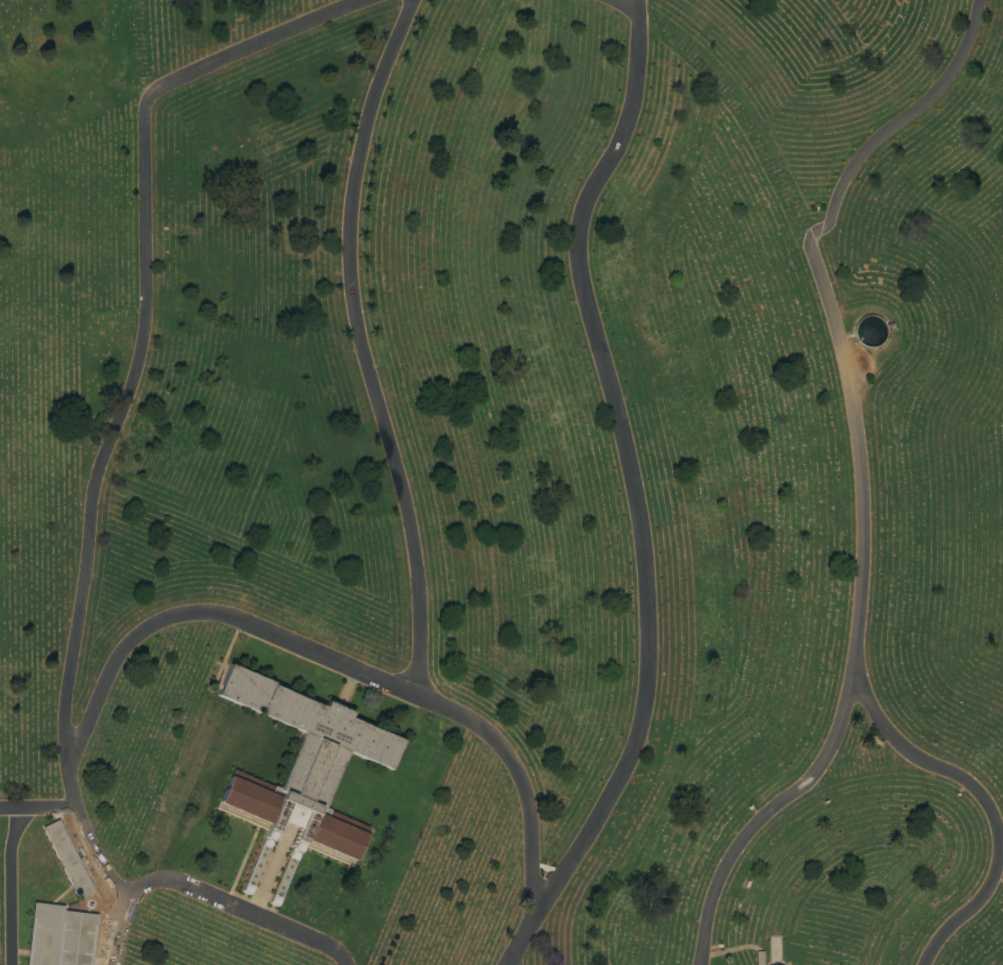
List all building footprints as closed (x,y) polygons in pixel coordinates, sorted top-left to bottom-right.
[(326,706),(329,700),(353,711),(351,717),(404,740),(391,769),(349,750),(324,806),(370,827),(356,860),(306,838),(277,905),(269,901),(292,848),(292,847),(300,829),(282,821),(250,893),(242,890),(266,836),(265,836),(270,824),(219,802),(234,768),(274,786),(274,785),(279,787),(304,732),(217,694),(231,663),(274,682),(273,683),(326,706)] [(95,891),(79,899),(43,827),(59,818),(95,891)] [(98,914),(92,964),(27,964),(35,902),(64,905),(64,910),(98,914)]
